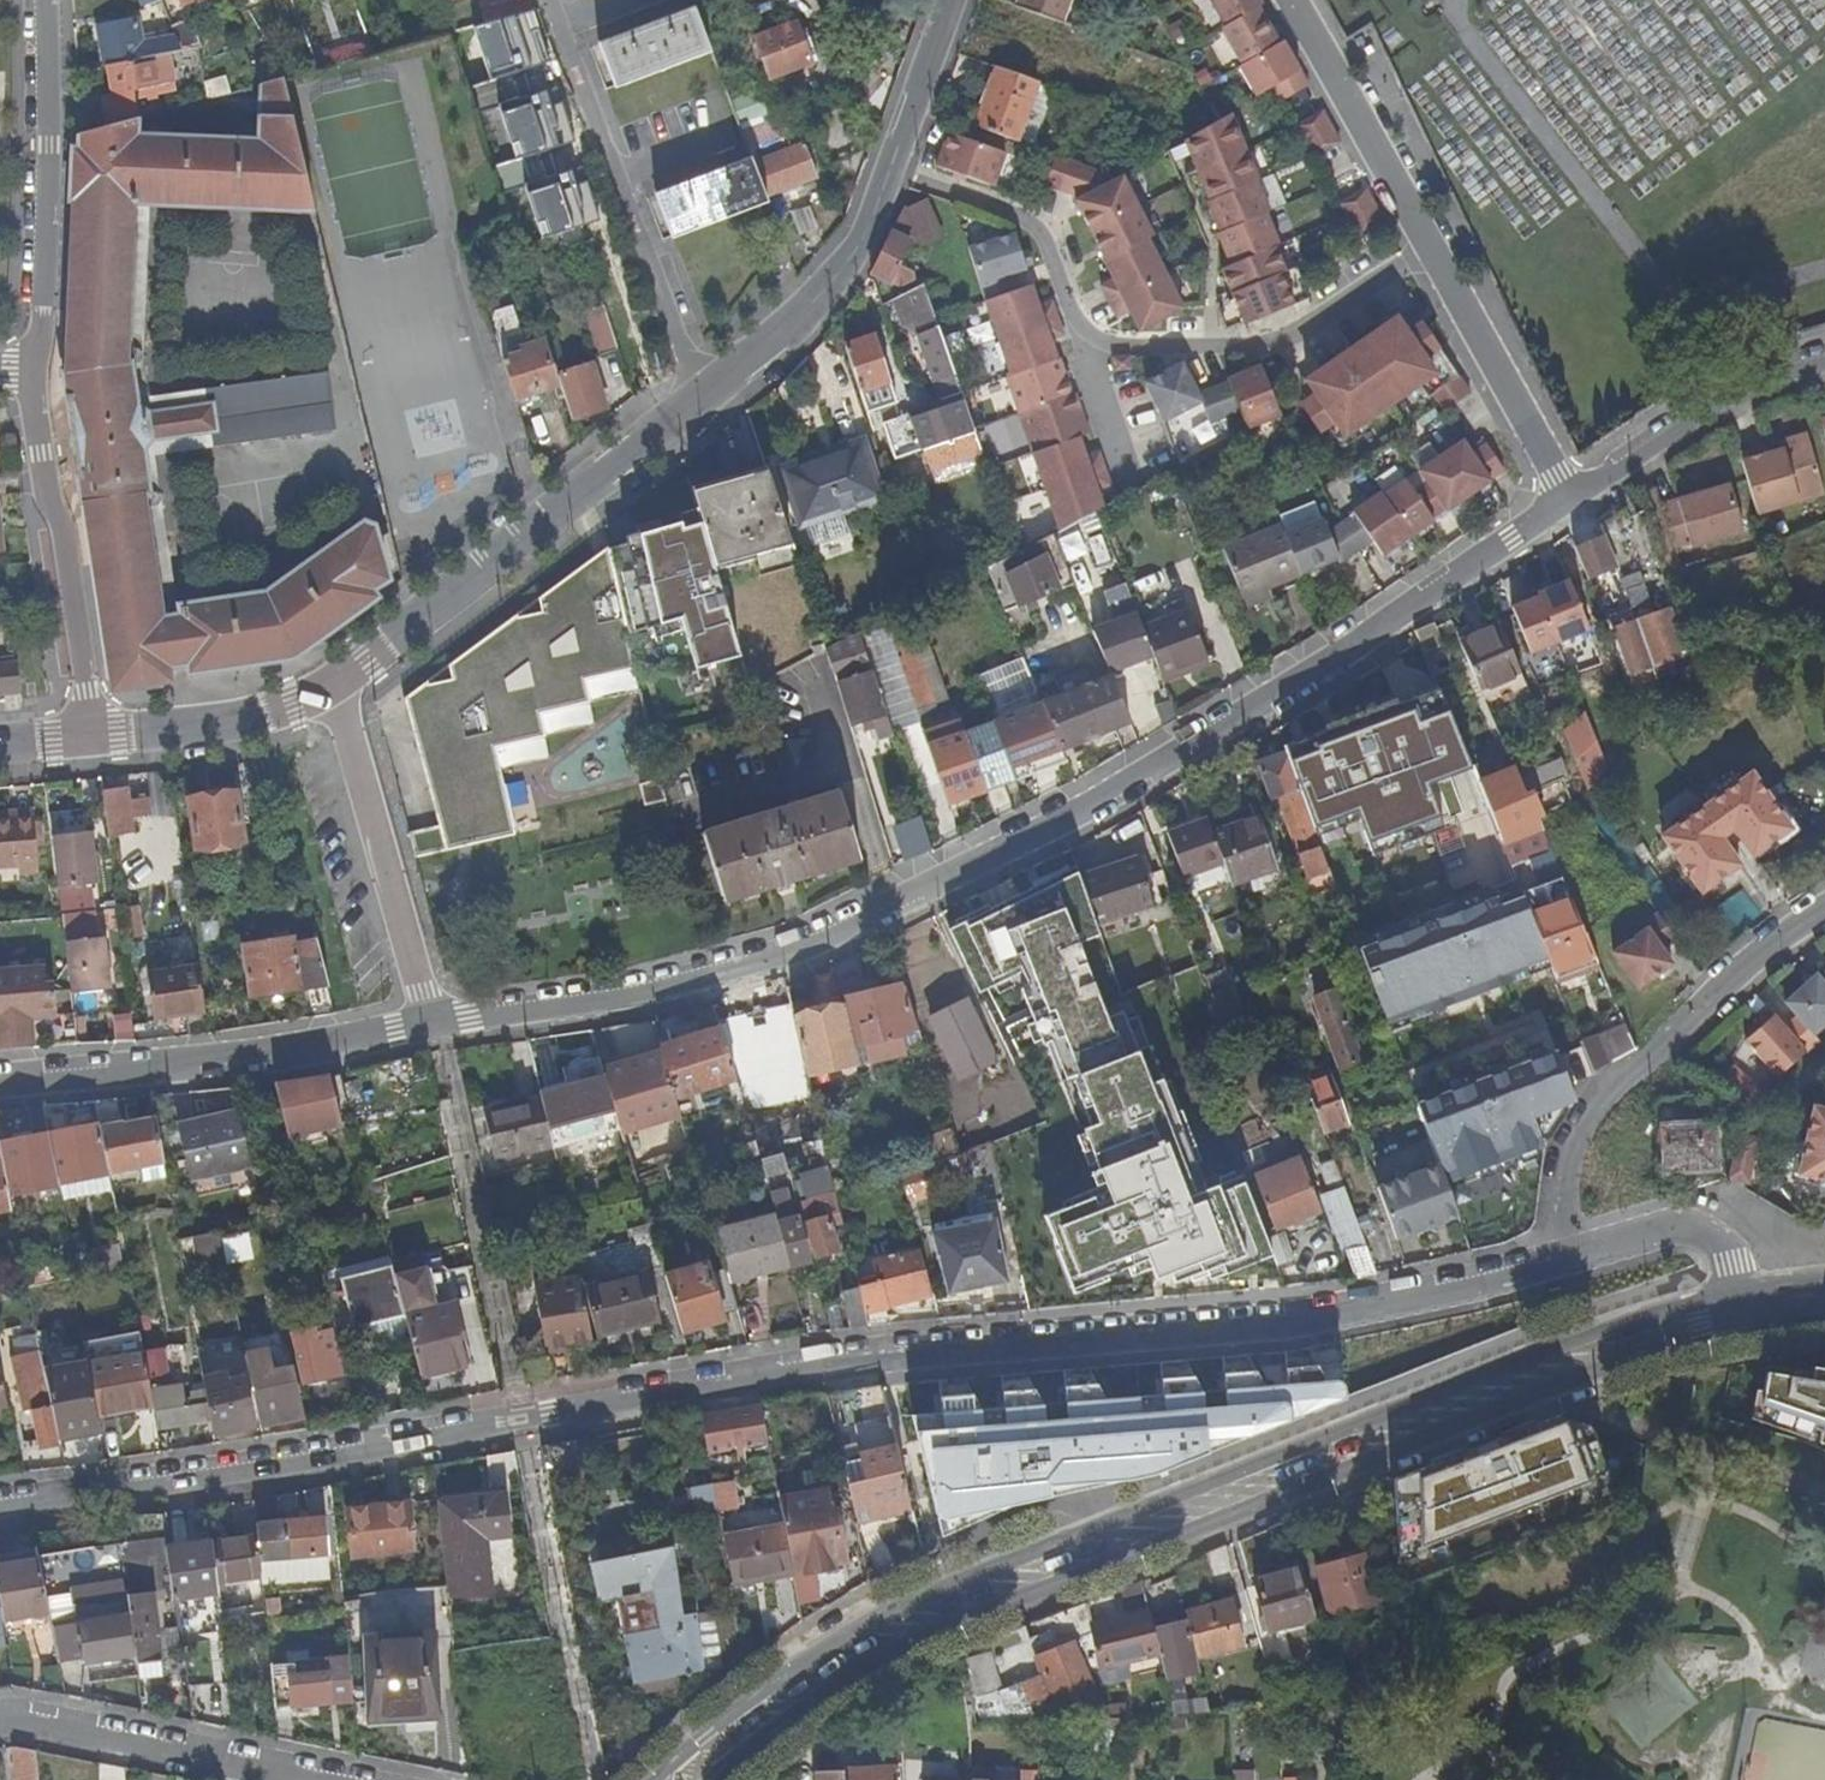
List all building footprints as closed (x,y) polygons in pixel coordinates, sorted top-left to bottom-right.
[(160,0),(138,0),(141,9),(160,1),(160,0)] [(178,8),(199,0),(175,0),(178,8)] [(1016,5),(1061,22),(1069,0),(1018,0),(1016,5)] [(1224,26),(1257,6),(1261,3),(1259,0),(1209,0),(1224,26)] [(1224,26),(1220,28),(1241,63),(1278,42),(1257,6),(1224,26)] [(616,88),(710,53),(694,10),(600,46),(616,88)] [(96,28),(104,67),(105,67),(167,54),(179,52),(174,38),(140,44),(135,21),(96,28)] [(170,28),(174,38),(179,52),(198,49),(188,21),(170,28)] [(767,34),(783,73),(810,63),(795,23),(767,34)] [(769,78),(783,73),(767,34),(754,38),(769,78)] [(1278,42),(1241,63),(1238,65),(1256,95),(1272,85),(1281,100),(1308,84),(1282,40),(1278,42)] [(491,44),(467,51),(472,68),(496,60),(491,44)] [(167,54),(105,67),(111,95),(101,96),(104,117),(106,127),(123,122),(137,119),(133,101),(132,91),(171,83),(173,82),(167,54)] [(1039,80),(996,64),(975,125),(1017,140),(1019,134),(1037,87),(1039,80)] [(80,149),(73,150),(65,374),(64,374),(81,494),(109,677),(124,690),(161,684),(170,669),(170,666),(188,664),(190,673),(293,658),(375,598),(370,590),(387,580),(373,526),(364,524),(266,593),(177,607),(154,456),(332,431),(324,373),(149,398),(142,355),(148,204),(314,211),(282,79),(260,85),(258,142),(137,135),(137,119),(123,122),(106,127),(80,134),(80,149)] [(174,92),(171,83),(132,91),(133,101),(174,92)] [(1051,92),(1037,87),(1019,134),(1034,139),(1051,92)] [(1294,126),(1311,157),(1340,140),(1322,110),(1294,126)] [(1229,111),(1184,140),(1197,169),(1245,145),(1229,111)] [(739,129),(748,153),(789,136),(780,112),(739,129)] [(993,185),(1005,152),(948,131),(936,165),(993,185)] [(764,196),(818,174),(805,143),(752,164),(764,196)] [(1197,169),(1210,199),(1208,201),(1256,179),(1259,178),(1245,145),(1197,169)] [(526,150),(490,162),(503,202),(538,191),(526,150)] [(1056,155),(1045,185),(1062,191),(1073,160),(1056,155)] [(673,240),(767,202),(764,196),(752,164),(750,159),(656,197),(673,240)] [(1073,160),(1062,191),(1081,198),(1076,200),(1091,229),(1138,205),(1123,176),(1119,177),(1073,160)] [(1270,210),(1256,179),(1208,201),(1221,230),(1218,231),(1219,233),(1267,211),(1270,210)] [(594,206),(586,184),(573,188),(580,211),(594,206)] [(1374,202),(1366,187),(1338,203),(1346,217),(1374,202)] [(507,216),(525,210),(543,204),(538,191),(503,202),(507,216)] [(891,232),(912,242),(916,250),(946,237),(928,198),(902,208),(898,217),(891,232)] [(1346,217),(1356,234),(1384,219),(1374,202),(1346,217)] [(1138,205),(1091,229),(1106,259),(1148,237),(1153,234),(1138,205)] [(1267,211),(1219,233),(1231,262),(1222,266),(1276,244),(1280,242),(1267,211)] [(564,250),(584,243),(579,229),(559,235),(564,250)] [(891,232),(872,273),(898,286),(915,278),(915,272),(901,265),(912,242),(891,232)] [(970,247),(986,300),(1017,290),(1012,273),(1028,269),(1027,265),(1023,252),(1016,232),(970,247)] [(1148,237),(1106,259),(1104,260),(1114,278),(1102,284),(1110,302),(1167,272),(1148,237)] [(1276,244),(1222,266),(1233,291),(1286,269),(1276,244)] [(1023,252),(1027,265),(1034,263),(1030,250),(1023,252)] [(1297,263),(1286,269),(1233,291),(1238,305),(1225,311),(1226,313),(1238,308),(1244,320),(1245,322),(1310,296),(1299,269),(1297,263)] [(1185,307),(1167,272),(1110,302),(1118,316),(1130,310),(1141,330),(1185,307)] [(941,277),(924,284),(935,318),(953,312),(941,277)] [(898,419),(883,423),(895,458),(924,448),(975,431),(974,429),(961,394),(948,356),(935,318),(924,284),(892,300),(901,326),(920,334),(943,404),(944,407),(903,421),(898,419)] [(986,300),(1000,338),(1060,316),(1055,300),(1041,305),(1034,284),(1017,290),(986,300)] [(599,358),(617,350),(598,290),(581,296),(599,358)] [(1227,327),(1244,320),(1238,308),(1226,313),(1225,311),(1222,312),(1227,327)] [(513,398),(525,393),(556,383),(546,350),(528,355),(514,310),(488,318),(513,398)] [(1009,377),(1009,378),(1063,360),(1062,358),(1060,359),(1053,339),(1066,334),(1060,316),(1000,338),(1013,375),(1009,377)] [(1423,379),(1439,405),(1440,404),(1433,390),(1458,374),(1439,346),(1438,347),(1423,356),(1407,330),(1401,321),(1398,316),(1397,317),(1306,375),(1316,390),(1333,416),(1342,431),(1423,379)] [(1423,356),(1438,347),(1420,321),(1407,330),(1423,356)] [(844,345),(860,391),(891,380),(876,334),(844,345)] [(1116,358),(1117,370),(1133,369),(1132,357),(1116,358)] [(1009,378),(1021,413),(1074,394),(1063,360),(1009,378)] [(1183,362),(1147,383),(1155,397),(1161,410),(1166,419),(1167,421),(1203,402),(1212,423),(1227,416),(1215,386),(1201,393),(1183,362)] [(557,375),(572,420),(606,410),(592,364),(557,375)] [(1231,379),(1215,386),(1227,416),(1244,410),(1251,427),(1282,414),(1270,384),(1263,364),(1230,377),(1231,379)] [(1439,405),(1443,410),(1455,403),(1470,393),(1458,374),(1433,390),(1440,404),(1439,405)] [(1319,426),(1333,416),(1316,390),(1301,399),(1319,426)] [(513,398),(515,405),(527,401),(525,393),(513,398)] [(1021,413),(1034,452),(1081,435),(1091,432),(1077,393),(1074,394),(1021,413)] [(943,404),(898,419),(903,421),(944,407),(943,404)] [(832,439),(858,430),(855,418),(828,427),(832,439)] [(876,484),(858,430),(832,439),(833,442),(782,460),(800,508),(876,484)] [(975,431),(924,448),(933,471),(982,453),(975,431)] [(1767,444),(1741,451),(1757,509),(1824,490),(1808,433),(1781,440),(1783,448),(1770,452),(1767,444)] [(1081,435),(1034,452),(1046,489),(1109,466),(1103,451),(1088,456),(1081,435)] [(1446,452),(1473,494),(1495,479),(1494,477),(1508,467),(1490,441),(1476,451),(1466,438),(1446,452)] [(1451,509),(1473,494),(1446,452),(1423,468),(1431,480),(1430,481),(1448,507),(1449,506),(1451,509)] [(1109,466),(1046,489),(1061,531),(1099,512),(1105,508),(1099,490),(1116,485),(1109,466)] [(692,489),(693,495),(770,476),(768,470),(692,489)] [(793,546),(770,476),(693,495),(694,499),(700,518),(711,557),(714,565),(793,546)] [(1384,491),(1413,535),(1438,518),(1436,515),(1448,507),(1430,481),(1418,489),(1410,478),(1386,493),(1385,490),(1384,491)] [(1733,484),(1664,504),(1678,552),(1746,532),(1733,484)] [(1344,522),(1362,548),(1376,538),(1386,554),(1413,535),(1384,491),(1357,510),(1358,513),(1344,522)] [(1287,532),(1304,573),(1342,558),(1343,561),(1362,548),(1344,522),(1332,530),(1326,516),(1287,532)] [(643,540),(610,551),(636,666),(640,679),(675,668),(677,674),(741,657),(714,565),(711,557),(700,518),(641,536),(643,540)] [(1274,585),(1304,573),(1287,532),(1283,524),(1227,548),(1247,597),(1274,585)] [(1018,553),(988,568),(1005,611),(1049,593),(1043,580),(1068,569),(1054,534),(1018,553)] [(636,666),(610,551),(408,695),(440,820),(409,828),(415,853),(515,832),(496,742),(544,732),(539,711),(590,700),(586,677),(636,666)] [(1043,580),(1049,593),(1074,583),(1068,569),(1043,580)] [(1532,651),(1591,627),(1570,577),(1538,591),(1540,594),(1513,605),(1532,651)] [(1144,630),(1126,583),(1104,592),(1114,621),(1093,630),(1110,671),(1154,654),(1144,630)] [(1639,630),(1652,665),(1687,653),(1671,609),(1654,614),(1644,584),(1627,590),(1638,621),(1636,622),(1639,630)] [(1278,597),(1274,585),(1247,597),(1251,608),(1278,597)] [(949,806),(988,792),(966,733),(917,604),(885,621),(917,713),(934,707),(940,723),(923,730),(949,806)] [(1636,622),(1631,608),(1610,616),(1630,673),(1652,665),(1639,630),(1636,622)] [(1190,611),(1144,630),(1154,654),(1165,683),(1181,676),(1179,671),(1209,659),(1190,611)] [(1503,627),(1462,645),(1482,692),(1523,675),(1503,627)] [(859,634),(827,652),(832,669),(866,655),(859,634)] [(1211,664),(1209,659),(1179,671),(1181,676),(1211,664)] [(20,691),(17,661),(0,663),(0,693),(20,691)] [(1043,705),(1062,751),(1131,723),(1112,677),(1094,684),(1089,672),(1073,678),(1071,672),(1038,688),(1045,704),(1043,705)] [(873,674),(837,686),(850,725),(872,718),(886,714),(873,674)] [(1523,675),(1482,692),(1487,704),(1527,686),(1523,675)] [(1325,730),(1284,745),(1286,754),(1300,791),(1314,829),(1357,814),(1369,844),(1441,817),(1429,785),(1474,769),(1443,687),(1399,703),(1397,699),(1324,726),(1325,730)] [(1546,706),(1563,751),(1583,743),(1567,698),(1546,706)] [(1155,708),(1163,730),(1179,720),(1172,702),(1155,708)] [(917,713),(923,730),(940,723),(934,707),(917,713)] [(886,714),(872,718),(879,738),(892,734),(886,714)] [(966,733),(988,792),(1017,781),(993,722),(966,733)] [(1257,765),(1270,801),(1279,799),(1299,854),(1295,856),(1302,878),(1307,876),(1309,879),(1327,871),(1298,792),(1300,791),(1286,754),(1257,765)] [(1558,759),(1518,776),(1526,793),(1535,789),(1566,777),(1558,759)] [(1753,772),(1662,835),(1702,892),(1741,865),(1723,839),(1735,830),(1753,856),(1793,829),(1753,772)] [(1566,777),(1535,789),(1545,815),(1576,802),(1566,777)] [(640,784),(645,805),(667,800),(662,779),(640,784)] [(101,791),(107,838),(131,835),(129,818),(147,816),(145,799),(127,801),(126,787),(101,791)] [(1545,815),(1535,789),(1526,793),(1489,808),(1504,845),(1541,831),(1537,818),(1545,815)] [(860,862),(840,792),(705,832),(725,900),(860,862)] [(235,794),(188,800),(195,848),(242,841),(235,794)] [(40,813),(33,814),(36,856),(43,855),(40,813)] [(33,814),(0,817),(0,865),(17,863),(18,871),(38,870),(36,856),(33,814)] [(921,820),(931,849),(945,844),(936,815),(921,820)] [(908,862),(931,852),(931,849),(921,820),(920,818),(897,828),(908,862)] [(1258,818),(1247,823),(1265,873),(1276,869),(1258,818)] [(1211,836),(1205,821),(1166,836),(1183,881),(1222,866),(1211,836)] [(1222,866),(1230,886),(1265,873),(1247,823),(1211,836),(1222,866)] [(62,915),(71,992),(110,988),(103,936),(97,936),(91,883),(97,882),(90,830),(52,835),(62,915)] [(1091,912),(1096,924),(1153,903),(1138,859),(1080,880),(1091,912)] [(1076,869),(949,930),(981,995),(1017,977),(1106,1201),(1043,1222),(1067,1293),(1146,1266),(1153,1290),(1173,1283),(1175,1291),(1222,1275),(1225,1280),(1273,1261),(1267,1244),(1239,1173),(1202,1188),(1131,1008),(1107,1019),(1081,949),(1103,942),(1096,924),(1091,912),(1080,880),(1076,869)] [(1562,877),(1523,893),(1532,915),(1571,899),(1562,877)] [(1522,890),(1359,950),(1389,1029),(1552,969),(1546,951),(1542,941),(1533,919),(1532,915),(1523,893),(1522,890)] [(1571,899),(1532,915),(1533,919),(1542,941),(1546,951),(1552,969),(1573,960),(1566,942),(1585,933),(1571,899)] [(1639,986),(1673,963),(1663,948),(1678,938),(1659,912),(1645,922),(1649,927),(1615,951),(1639,986)] [(311,1015),(331,1012),(313,939),(295,943),(293,938),(241,946),(250,996),(304,988),(311,1015)] [(843,1002),(854,1048),(864,1046),(868,1064),(904,1056),(901,1037),(918,1033),(904,988),(867,996),(858,955),(831,969),(832,973),(839,1003),(843,1002)] [(150,1013),(202,1005),(196,965),(144,973),(150,1013)] [(33,1047),(30,1019),(33,1015),(37,1019),(56,1017),(53,984),(44,984),(43,970),(0,974),(0,1051),(33,1047)] [(793,1017),(807,1075),(858,1065),(854,1048),(843,1002),(839,1003),(832,973),(815,976),(822,1011),(793,1017)] [(1813,1034),(1824,1024),(1824,985),(1816,975),(1785,1002),(1797,1016),(1813,1034)] [(1314,999),(1339,1070),(1361,1062),(1335,990),(1314,999)] [(928,1020),(958,1080),(994,1062),(964,1002),(928,1020)] [(714,1006),(685,1014),(689,1028),(693,1041),(707,1090),(736,1081),(718,1021),(714,1006)] [(1819,1040),(1813,1034),(1797,1016),(1783,1027),(1772,1015),(1744,1040),(1777,1077),(1819,1040)] [(606,1083),(620,1133),(622,1138),(644,1131),(643,1127),(679,1116),(675,1099),(661,1050),(657,1037),(653,1022),(612,1028),(622,1065),(603,1071),(606,1083)] [(1613,1065),(1636,1051),(1626,1027),(1601,1038),(1613,1065)] [(1583,1045),(1596,1076),(1613,1065),(1601,1038),(1583,1045)] [(693,1041),(661,1050),(675,1099),(707,1090),(693,1041)] [(1561,1048),(1416,1105),(1419,1111),(1433,1147),(1439,1165),(1446,1185),(1551,1147),(1548,1142),(1556,1139),(1575,1110),(1572,1104),(1582,1100),(1561,1048)] [(341,1074),(275,1085),(288,1139),(354,1124),(341,1074)] [(1308,1088),(1325,1134),(1349,1125),(1332,1079),(1308,1088)] [(580,1121),(585,1141),(620,1133),(606,1083),(572,1091),(580,1121)] [(553,1147),(553,1148),(585,1141),(580,1121),(572,1091),(541,1097),(553,1147)] [(366,1114),(362,1096),(352,1098),(355,1116),(366,1114)] [(495,1160),(553,1147),(541,1097),(541,1096),(483,1110),(495,1160)] [(95,1108),(99,1125),(107,1173),(162,1163),(155,1122),(121,1128),(115,1101),(95,1103),(95,1108)] [(63,1105),(43,1108),(49,1134),(59,1186),(108,1175),(107,1173),(99,1125),(68,1130),(63,1105)] [(1824,1183),(1824,1110),(1811,1107),(1795,1176),(1824,1183)] [(1416,1153),(1433,1147),(1419,1111),(1403,1117),(1416,1153)] [(249,1168),(236,1112),(178,1126),(190,1180),(249,1168)] [(1659,1125),(1661,1174),(1717,1170),(1714,1123),(1659,1125)] [(0,1144),(0,1155),(8,1196),(59,1186),(49,1134),(0,1144)] [(1748,1184),(1756,1140),(1736,1136),(1728,1180),(1748,1184)] [(745,1163),(760,1159),(757,1149),(743,1153),(745,1163)] [(11,1209),(8,1196),(0,1155),(0,1211),(11,1209)] [(767,1180),(785,1175),(780,1158),(762,1163),(767,1180)] [(1305,1193),(1312,1190),(1300,1162),(1255,1181),(1275,1231),(1313,1215),(1305,1193)] [(1342,1255),(1347,1254),(1366,1249),(1334,1165),(1320,1171),(1327,1191),(1333,1189),(1335,1195),(1323,1200),(1342,1255)] [(1410,1235),(1458,1217),(1446,1185),(1439,1165),(1390,1183),(1410,1235)] [(908,1182),(914,1199),(957,1186),(952,1169),(908,1182)] [(108,1175),(59,1186),(62,1201),(111,1192),(108,1175)] [(777,1222),(778,1227),(784,1225),(782,1217),(791,1215),(785,1193),(770,1197),(777,1222)] [(801,1206),(816,1260),(840,1254),(825,1200),(801,1206)] [(782,1217),(784,1225),(793,1223),(791,1215),(782,1217)] [(979,1263),(985,1288),(1006,1283),(992,1221),(971,1226),(979,1263)] [(761,1276),(789,1268),(778,1227),(777,1222),(748,1230),(761,1276)] [(778,1227),(789,1268),(809,1263),(798,1222),(793,1223),(784,1225),(778,1227)] [(947,1296),(985,1288),(979,1263),(971,1226),(931,1235),(947,1296)] [(725,1277),(728,1285),(761,1276),(748,1230),(714,1240),(725,1277)] [(218,1238),(201,1241),(204,1260),(222,1257),(218,1238)] [(1273,1261),(1276,1270),(1293,1263),(1284,1238),(1267,1244),(1273,1261)] [(1347,1254),(1357,1280),(1376,1277),(1366,1249),(1347,1254)] [(856,1285),(858,1293),(864,1316),(885,1311),(885,1310),(900,1307),(902,1312),(912,1309),(910,1304),(929,1299),(918,1255),(875,1265),(878,1280),(856,1285)] [(390,1267),(341,1279),(353,1329),(403,1317),(393,1279),(390,1267)] [(664,1282),(681,1338),(722,1326),(719,1318),(735,1314),(728,1287),(728,1285),(725,1277),(708,1282),(704,1270),(664,1282)] [(338,1271),(320,1275),(334,1333),(353,1329),(341,1279),(338,1271)] [(403,1317),(404,1320),(406,1320),(420,1378),(465,1366),(457,1334),(462,1332),(456,1306),(434,1311),(424,1272),(393,1279),(403,1317)] [(579,1275),(558,1280),(566,1316),(544,1321),(549,1345),(580,1338),(581,1347),(594,1344),(585,1296),(579,1275)] [(635,1328),(636,1331),(660,1325),(647,1275),(622,1281),(635,1328)] [(566,1316),(558,1280),(536,1286),(544,1321),(566,1316)] [(585,1290),(596,1339),(635,1328),(622,1281),(585,1290)] [(841,1297),(849,1332),(866,1329),(864,1316),(858,1293),(841,1297)] [(1162,1469),(1187,1461),(1252,1436),(1340,1401),(1416,1370),(1477,1346),(1461,1317),(1399,1331),(1294,1355),(1211,1362),(1141,1367),(911,1388),(943,1537),(1071,1492),(1126,1478),(1162,1469)] [(301,1386),(344,1376),(337,1347),(331,1348),(328,1335),(316,1338),(312,1320),(288,1325),(301,1386)] [(37,1450),(59,1446),(57,1439),(44,1373),(36,1336),(18,1340),(21,1358),(20,1358),(31,1413),(30,1413),(37,1450)] [(244,1357),(260,1427),(300,1420),(288,1356),(268,1359),(266,1353),(244,1357)] [(96,1417),(153,1407),(151,1392),(144,1355),(86,1365),(96,1417)] [(57,1439),(98,1431),(96,1417),(86,1365),(44,1373),(57,1439)] [(209,1422),(212,1437),(254,1428),(242,1379),(226,1382),(224,1374),(201,1379),(206,1403),(209,1422)] [(1763,1374),(1759,1399),(1824,1425),(1824,1382),(1824,1384),(1763,1374)] [(153,1407),(158,1430),(209,1422),(206,1403),(184,1407),(180,1387),(151,1392),(153,1407)] [(880,1388),(837,1396),(845,1427),(887,1418),(880,1388)] [(702,1420),(708,1455),(768,1445),(761,1409),(702,1420)] [(1556,1414),(1392,1478),(1397,1564),(1598,1485),(1595,1478),(1608,1474),(1591,1426),(1556,1414)] [(875,1468),(886,1520),(911,1513),(895,1450),(860,1458),(863,1471),(875,1468)] [(487,1488),(519,1484),(514,1454),(484,1459),(487,1488)] [(852,1510),(857,1528),(886,1520),(875,1468),(863,1471),(866,1480),(846,1485),(852,1510)] [(779,1501),(784,1526),(792,1570),(810,1566),(825,1563),(843,1560),(835,1514),(828,1515),(824,1492),(779,1501)] [(437,1504),(448,1599),(489,1594),(484,1542),(507,1540),(503,1497),(437,1504)] [(286,1561),(282,1522),(276,1523),(274,1501),(253,1503),(256,1539),(259,1564),(286,1561)] [(352,1560),(412,1554),(407,1504),(347,1510),(352,1560)] [(700,1535),(719,1532),(716,1512),(697,1514),(700,1535)] [(323,1520),(282,1522),(286,1561),(327,1558),(323,1520)] [(1285,1523),(1237,1542),(1249,1583),(1253,1582),(1267,1633),(1314,1621),(1285,1523)] [(724,1538),(732,1585),(793,1574),(792,1570),(784,1526),(724,1538)] [(684,1530),(670,1532),(673,1552),(687,1549),(684,1530)] [(211,1545),(216,1588),(260,1582),(259,1564),(256,1539),(211,1545)] [(166,1551),(173,1599),(216,1594),(216,1588),(211,1545),(166,1551)] [(1224,1546),(1204,1555),(1213,1591),(1235,1585),(1224,1546)] [(670,1681),(687,1677),(677,1603),(670,1552),(594,1565),(601,1604),(615,1602),(631,1696),(671,1689),(670,1681)] [(1328,1615),(1380,1600),(1367,1553),(1315,1569),(1328,1615)] [(2,1623),(49,1616),(38,1561),(0,1568),(0,1609),(2,1623)] [(826,1570),(825,1563),(810,1566),(811,1573),(826,1570)] [(1172,1567),(1141,1579),(1149,1611),(1159,1651),(1165,1679),(1199,1671),(1196,1657),(1184,1614),(1172,1567)] [(1128,1616),(1149,1611),(1141,1581),(1121,1589),(1128,1616)] [(135,1658),(136,1666),(159,1662),(149,1592),(124,1596),(135,1658)] [(149,1592),(159,1662),(161,1662),(151,1592),(149,1592)] [(76,1625),(83,1660),(83,1666),(135,1658),(124,1596),(90,1602),(94,1622),(76,1625)] [(679,1602),(682,1628),(694,1626),(690,1601),(679,1602)] [(1230,1603),(1184,1614),(1196,1657),(1241,1646),(1230,1603)] [(1128,1616),(1090,1625),(1098,1666),(1128,1659),(1159,1651),(1149,1611),(1128,1616)] [(688,1677),(721,1672),(742,1654),(736,1619),(694,1626),(682,1628),(688,1677)] [(57,1628),(64,1663),(83,1660),(76,1625),(57,1628)] [(51,1629),(58,1665),(64,1663),(57,1628),(51,1629)] [(1035,1657),(1061,1720),(1075,1720),(1097,1720),(1104,1719),(1095,1697),(1072,1642),(1035,1657)] [(404,1727),(434,1726),(429,1645),(367,1649),(370,1720),(404,1719),(404,1727)] [(1128,1659),(1098,1666),(1101,1679),(1130,1673),(1128,1659)] [(298,1707),(352,1703),(347,1660),(295,1664),(298,1707)] [(136,1666),(139,1681),(162,1679),(159,1662),(136,1666)] [(273,1709),(298,1707),(295,1664),(269,1666),(273,1709)] [(1008,1689),(1012,1714),(1029,1709),(1029,1706),(1046,1700),(1038,1677),(1008,1689)] [(1006,1716),(1012,1714),(1008,1689),(998,1693),(1006,1716)] [(1170,1701),(1174,1716),(1210,1714),(1207,1699),(1170,1701)] [(1108,1719),(1107,1740),(1126,1740),(1125,1719),(1108,1719)] [(35,1751),(13,1749),(16,1779),(38,1779),(35,1751)] [(1749,1779),(1764,1779),(1765,1755),(1749,1755),(1749,1779)] [(842,1779),(895,1779),(894,1766),(841,1769),(842,1779)] [(1281,1767),(1281,1779),(1296,1779),(1298,1767),(1281,1767)] [(813,1770),(814,1779),(842,1779),(841,1769),(813,1770)]
